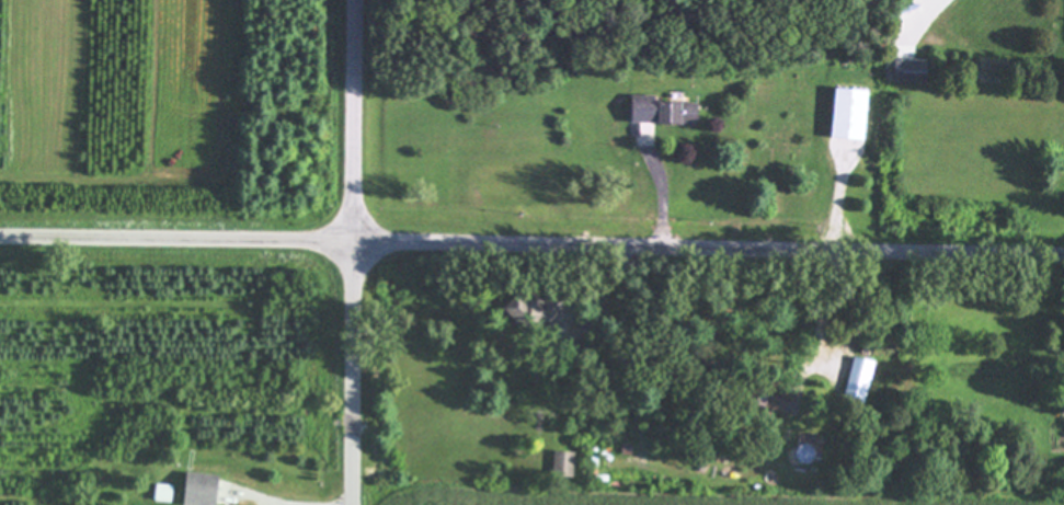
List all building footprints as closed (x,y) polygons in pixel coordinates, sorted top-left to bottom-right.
[(929,60),(897,60),(898,83),(930,82),(929,60)] [(870,90),(835,88),(833,138),(868,139),(870,90)] [(657,95),(634,95),(634,122),(658,122),(657,95)] [(699,101),(662,103),(663,124),(701,123),(699,101)] [(573,307),(556,292),(545,305),(537,299),(533,303),(523,294),(507,311),(537,338),(555,317),(560,321),(573,307)] [(865,403),(877,361),(856,355),(844,397),(865,403)] [(772,410),(799,416),(805,390),(787,386),(785,394),(776,391),(772,410)] [(554,475),(574,476),(575,452),(555,451),(554,475)] [(221,474),(188,473),(187,504),(220,504),(221,474)]
